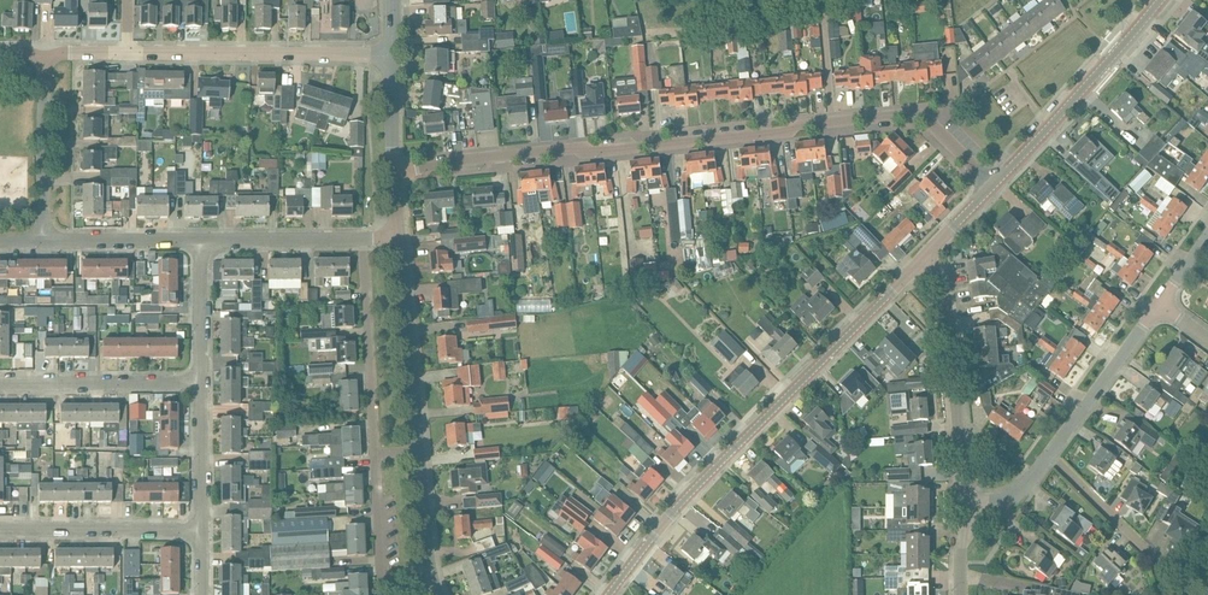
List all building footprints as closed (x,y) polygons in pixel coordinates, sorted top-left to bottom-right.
[(65,10),(55,9),(55,29),(76,29),(76,10),(76,0),(65,0),(65,10)] [(89,13),(89,29),(105,29),(106,7),(96,7),(96,0),(82,0),(82,13),(89,13)] [(163,12),(163,0),(150,0),(149,1),(141,1),(140,28),(155,28),(156,12),(163,12)] [(185,13),(186,0),(173,0),(171,1),(164,1),(164,0),(163,0),(163,12),(163,29),(178,29),(178,13),(185,13)] [(185,13),(185,29),(200,29),(201,13),(208,13),(208,0),(195,0),(194,2),(186,2),(186,0),(185,13)] [(221,8),(214,8),(214,22),(221,22),(221,30),(236,30),(236,9),(236,5),(246,5),(246,0),(221,0),(221,8)] [(255,30),(255,34),(264,34),(264,30),(270,30),(270,18),(270,9),(280,9),(280,5),(280,0),(262,0),(262,9),(255,9),(255,18),(255,30)] [(312,0),(297,0),(296,9),(288,9),(288,30),(304,30),(304,9),(311,9),(311,1),(312,1),(312,0)] [(332,31),(347,31),(347,10),(347,0),(331,0),(332,31)] [(1040,4),(1053,21),(1066,11),(1058,0),(1046,0),(1040,4)] [(495,3),(481,4),(482,9),(482,20),(496,19),(495,3)] [(920,4),(914,5),(915,14),(922,13),(920,4)] [(1040,4),(1027,14),(1039,31),(1053,21),(1040,4)] [(13,14),(3,14),(3,27),(13,27),(13,30),(31,30),(32,6),(14,5),(13,14)] [(998,5),(990,12),(993,17),(1002,10),(998,5)] [(431,24),(427,24),(428,37),(458,35),(456,8),(442,8),(430,9),(430,19),(431,19),(431,24)] [(1207,32),(1207,24),(1189,9),(1187,11),(1188,12),(1180,22),(1184,25),(1176,36),(1175,35),(1175,36),(1188,47),(1189,46),(1195,51),(1193,54),(1200,59),(1207,65),(1207,64),(1207,54),(1201,49),(1204,45),(1200,42),(1207,32)] [(1027,14),(1014,25),(1026,41),(1039,31),(1027,14)] [(642,37),(638,18),(612,20),(614,39),(642,37)] [(829,25),(830,40),(840,40),(838,24),(829,25)] [(883,24),(871,25),(872,30),(878,29),(879,33),(881,35),(884,34),(883,24)] [(1014,25),(1001,35),(1013,51),(1026,41),(1014,25)] [(820,27),(811,28),(811,37),(821,37),(820,27)] [(480,32),(462,33),(463,42),(489,40),(495,40),(494,28),(479,29),(480,32)] [(801,28),(791,28),(792,40),(802,40),(801,28)] [(592,29),(583,30),(583,42),(593,41),(592,29)] [(954,30),(955,39),(956,44),(956,45),(967,43),(960,29),(954,30)] [(762,30),(754,31),(754,36),(755,40),(763,39),(762,30)] [(954,30),(947,30),(947,38),(948,45),(956,44),(955,39),(954,30)] [(793,58),(792,52),(792,41),(791,32),(781,33),(783,53),(784,52),(784,59),(793,58)] [(1001,35),(987,45),(1000,61),(1013,51),(1001,35)] [(738,54),(737,38),(737,37),(736,37),(728,38),(729,54),(738,54)] [(752,72),(750,59),(749,59),(749,52),(747,52),(746,43),(748,42),(747,38),(737,38),(738,54),(740,73),(752,72)] [(489,40),(463,42),(463,53),(481,52),(481,53),(490,52),(489,40)] [(840,42),(830,43),(831,60),(841,59),(840,42)] [(569,44),(558,45),(559,56),(569,55),(569,44)] [(1207,65),(1200,59),(1193,54),(1189,51),(1185,56),(1171,44),(1163,53),(1162,52),(1146,72),(1166,89),(1178,75),(1185,80),(1189,75),(1195,80),(1201,72),(1207,77),(1207,65)] [(987,45),(974,55),(987,71),(1000,61),(987,45)] [(897,47),(886,48),(888,64),(889,64),(890,69),(888,69),(889,81),(906,79),(907,85),(917,84),(915,63),(897,65),(896,58),(898,58),(897,47)] [(448,53),(428,53),(428,75),(437,75),(437,76),(439,76),(439,75),(448,74),(448,64),(455,64),(454,53),(448,53)] [(934,53),(914,55),(915,63),(917,84),(928,83),(927,77),(943,75),(942,62),(935,62),(934,53)] [(987,71),(974,55),(960,65),(973,82),(987,71)] [(635,78),(612,81),(613,89),(617,89),(618,100),(618,103),(620,115),(641,113),(639,98),(638,98),(637,92),(650,91),(647,68),(646,57),(634,59),(634,65),(635,78)] [(861,69),(862,89),(873,88),(873,83),(889,81),(888,69),(882,69),(881,58),(870,59),(870,57),(860,57),(861,69)] [(534,76),(536,101),(545,101),(543,61),(528,62),(529,76),(534,76)] [(672,89),(659,90),(659,93),(661,105),(676,103),(677,109),(688,108),(686,88),(684,66),(668,68),(669,79),(671,79),(672,89)] [(657,67),(647,68),(650,91),(659,90),(657,67)] [(84,74),(84,90),(103,90),(103,81),(127,81),(127,86),(127,90),(137,90),(137,84),(137,74),(127,74),(127,75),(107,74),(107,68),(94,68),(94,74),(84,74)] [(862,89),(861,69),(845,71),(845,73),(835,74),(836,87),(852,85),(852,90),(862,89)] [(585,97),(582,72),(572,73),(573,91),(574,98),(575,98),(585,97)] [(145,100),(164,101),(165,75),(145,74),(145,84),(137,84),(137,90),(137,105),(137,115),(137,124),(145,124),(145,100)] [(165,75),(164,101),(190,101),(190,100),(190,85),(182,85),(183,75),(165,75)] [(809,75),(794,76),(796,96),(807,95),(807,90),(822,88),(821,75),(809,76),(809,75)] [(273,107),(273,111),(281,111),(281,87),(274,87),(274,76),(258,76),(257,96),(265,96),(264,103),(268,107),(273,107)] [(780,80),(767,81),(768,94),(786,92),(786,97),(796,96),(794,76),(779,78),(780,80)] [(532,78),(515,80),(517,98),(534,97),(532,78)] [(190,101),(189,135),(202,135),(203,101),(209,102),(209,108),(221,108),(221,99),(229,99),(229,95),(230,83),(218,83),(219,80),(198,79),(198,91),(197,98),(197,100),(190,100),(190,101)] [(754,81),(740,82),(742,102),(753,101),(752,95),(768,94),(767,81),(754,83),(754,81)] [(458,97),(460,97),(459,89),(460,87),(426,82),(422,108),(441,110),(443,95),(458,97)] [(725,86),(713,87),(715,99),(731,98),(732,103),(742,102),(740,82),(724,84),(725,86)] [(1150,91),(1168,106),(1173,99),(1156,84),(1150,91)] [(590,102),(582,103),(583,119),(605,117),(602,86),(588,88),(590,102)] [(699,86),(686,88),(688,108),(698,107),(697,101),(715,99),(713,87),(699,89),(699,86)] [(294,87),(281,87),(281,111),(293,111),(294,87)] [(325,115),(331,97),(304,88),(298,107),(294,119),(307,123),(316,126),(320,114),(325,115)] [(472,104),(471,89),(459,89),(460,97),(460,103),(472,104)] [(471,89),(472,104),(475,129),(494,127),(490,91),(471,89)] [(103,99),(103,90),(84,90),(84,107),(103,107),(103,106),(115,106),(115,99),(103,99)] [(568,116),(577,115),(575,98),(574,98),(573,91),(560,92),(561,102),(544,104),(546,123),(568,120),(568,116)] [(1112,111),(1120,119),(1122,121),(1130,112),(1145,125),(1150,119),(1136,106),(1137,105),(1126,95),(1112,111)] [(343,129),(351,103),(331,97),(325,115),(320,114),(316,126),(317,126),(316,129),(325,132),(327,124),(343,129)] [(509,127),(529,124),(527,107),(520,108),(520,100),(508,101),(508,109),(507,109),(509,127)] [(137,115),(137,105),(120,105),(120,115),(136,115),(137,115)] [(1194,117),(1196,119),(1206,126),(1207,124),(1207,115),(1202,110),(1201,109),(1194,117)] [(435,113),(435,118),(424,119),(426,136),(445,134),(445,133),(461,131),(459,112),(453,113),(454,122),(445,123),(445,124),(444,124),(443,117),(444,114),(435,113)] [(108,140),(109,115),(91,115),(91,122),(84,122),(84,140),(108,140)] [(1175,137),(1188,123),(1184,120),(1171,134),(1172,135),(1165,143),(1167,146),(1170,143),(1175,137)] [(351,147),(362,148),(363,124),(351,123),(351,147)] [(879,142),(879,143),(878,141),(871,142),(870,141),(856,143),(857,155),(872,154),(872,151),(874,153),(873,155),(884,165),(904,145),(894,134),(883,145),(879,142)] [(1167,146),(1165,143),(1156,135),(1139,154),(1143,158),(1150,164),(1158,155),(1167,146)] [(137,147),(137,142),(137,137),(122,137),(122,147),(137,147)] [(1177,149),(1182,142),(1175,137),(1170,143),(1177,149)] [(1085,138),(1070,153),(1079,162),(1081,164),(1074,170),(1080,175),(1090,184),(1092,186),(1112,204),(1120,195),(1097,172),(1095,174),(1089,168),(1094,162),(1096,164),(1106,154),(1091,139),(1088,142),(1085,138)] [(137,142),(137,147),(137,152),(152,152),(152,142),(137,142)] [(824,142),(811,143),(813,173),(826,172),(826,173),(833,171),(830,158),(832,157),(832,156),(826,157),(824,142)] [(813,173),(811,143),(795,145),(797,160),(792,161),(792,162),(793,162),(793,176),(800,176),(800,174),(813,173)] [(904,145),(884,165),(883,166),(896,179),(887,188),(893,194),(912,175),(904,167),(915,155),(904,145)] [(83,154),(83,172),(100,172),(100,163),(108,163),(108,160),(117,160),(117,147),(100,147),(100,154),(83,154)] [(770,148),(755,149),(758,169),(769,167),(771,179),(778,177),(777,170),(774,158),(771,158),(770,148)] [(758,169),(755,149),(740,151),(742,166),(738,167),(738,168),(739,168),(738,182),(746,182),(747,170),(758,169)] [(311,153),(311,164),(326,164),(326,153),(311,153)] [(722,169),(717,169),(715,153),(700,155),(703,175),(704,186),(716,185),(723,183),(721,170),(722,169)] [(1197,168),(1207,176),(1207,154),(1207,153),(1197,168)] [(1139,154),(1134,160),(1145,169),(1150,164),(1139,154)] [(703,175),(700,155),(685,157),(687,172),(683,173),(683,174),(684,174),(682,197),(690,198),(692,176),(703,175)] [(1150,164),(1147,167),(1174,187),(1184,173),(1190,178),(1186,183),(1199,192),(1207,180),(1207,176),(1197,168),(1191,164),(1193,160),(1186,155),(1176,168),(1158,155),(1150,164)] [(661,191),(669,189),(666,176),(667,176),(667,175),(662,175),(660,159),(645,161),(649,192),(661,190),(661,191)] [(267,169),(278,169),(278,160),(260,160),(260,169),(267,169)] [(647,181),(645,161),(630,163),(632,178),(628,179),(627,180),(629,180),(628,194),(635,194),(637,182),(647,181)] [(605,165),(590,167),(593,187),(603,185),(606,197),(614,195),(611,182),(612,182),(612,181),(607,181),(605,165)] [(844,198),(844,202),(853,193),(850,165),(840,166),(841,177),(844,198)] [(593,187),(590,167),(575,169),(577,184),(572,185),(573,186),(573,200),(581,200),(581,193),(584,193),(585,198),(594,197),(593,187)] [(137,181),(137,169),(112,170),(112,181),(129,181),(137,181)] [(278,196),(278,169),(267,169),(267,191),(267,196),(278,196)] [(1145,170),(1129,186),(1137,193),(1152,177),(1145,170)] [(559,201),(555,182),(551,182),(550,171),(536,173),(537,192),(539,192),(540,204),(550,203),(557,202),(559,201)] [(185,172),(176,172),(176,196),(185,196),(185,172)] [(227,182),(226,182),(226,196),(226,200),(236,200),(236,218),(252,218),(252,200),(252,194),(235,194),(235,184),(239,181),(237,172),(227,172),(227,182)] [(537,192),(536,173),(521,175),(522,190),(518,191),(518,192),(519,192),(518,205),(526,206),(527,194),(537,192)] [(919,182),(909,193),(914,198),(922,206),(926,202),(944,185),(933,174),(924,182),(922,185),(919,182)] [(844,198),(841,177),(827,178),(829,199),(844,198)] [(789,199),(787,180),(787,179),(771,181),(773,203),(787,201),(789,201),(789,199)] [(801,179),(787,180),(789,199),(803,198),(801,179)] [(287,198),(286,198),(286,217),(302,217),(302,205),(311,205),(311,180),(304,180),(304,190),(287,191),(287,198)] [(153,218),(152,188),(137,189),(137,181),(129,181),(129,187),(129,200),(129,201),(130,201),(129,210),(136,210),(136,218),(153,218)] [(1070,222),(1084,208),(1060,185),(1053,192),(1043,181),(1030,195),(1047,211),(1053,205),(1070,222)] [(217,200),(217,196),(226,196),(226,182),(209,182),(209,200),(201,200),(201,218),(217,218),(217,200)] [(731,184),(734,206),(739,206),(739,205),(744,205),(741,183),(731,184)] [(944,185),(926,202),(922,206),(935,219),(945,209),(945,210),(946,209),(942,206),(954,195),(944,185)] [(83,187),(83,202),(102,202),(102,187),(83,187)] [(153,188),(152,188),(153,218),(168,218),(168,199),(153,199),(153,188)] [(321,189),(321,210),(332,210),(332,217),(351,217),(351,199),(340,199),(339,188),(321,189)] [(506,213),(505,204),(504,195),(493,196),(493,189),(473,191),(473,197),(463,198),(465,211),(475,210),(475,207),(495,205),(496,214),(495,214),(496,228),(514,226),(513,213),(506,213)] [(722,191),(724,215),(734,214),(732,190),(722,191)] [(1125,191),(1110,209),(1115,212),(1129,195),(1125,191)] [(454,194),(435,196),(436,210),(435,210),(436,216),(439,215),(440,222),(448,222),(447,209),(456,208),(454,194)] [(897,195),(886,205),(893,212),(904,202),(897,195)] [(435,196),(425,196),(428,226),(429,226),(430,234),(440,233),(440,231),(440,222),(439,215),(436,216),(435,210),(436,210),(435,196)] [(1144,200),(1141,204),(1144,206),(1155,214),(1158,211),(1157,210),(1160,207),(1156,204),(1146,197),(1146,196),(1144,200)] [(678,199),(681,240),(693,239),(690,198),(678,199)] [(677,199),(668,200),(672,242),(680,241),(677,199)] [(129,210),(130,201),(129,201),(129,200),(121,200),(121,206),(121,218),(129,218),(129,210)] [(201,218),(201,200),(185,200),(185,218),(201,218)] [(252,218),(268,218),(268,200),(252,200),(252,218)] [(1173,200),(1163,215),(1176,224),(1187,210),(1173,200)] [(102,202),(83,202),(83,218),(102,218),(102,210),(112,210),(112,202),(102,202)] [(570,226),(570,229),(583,228),(579,203),(567,205),(570,226)] [(570,226),(567,205),(556,206),(558,228),(570,226)] [(1165,239),(1176,224),(1163,215),(1158,211),(1155,214),(1147,226),(1165,239)] [(846,214),(821,223),(824,232),(849,224),(846,214)] [(1009,215),(995,229),(997,232),(998,234),(999,233),(1005,240),(1005,243),(1011,250),(1019,242),(1026,249),(1029,250),(1034,245),(1034,242),(1033,241),(1040,234),(1025,219),(1019,226),(1009,215)] [(889,253),(907,237),(916,229),(907,219),(880,244),(889,253)] [(1094,232),(1100,236),(1108,226),(1102,221),(1094,232)] [(1083,227),(1072,241),(1076,244),(1087,231),(1090,228),(1086,224),(1083,227)] [(1091,234),(1095,229),(1092,226),(1090,228),(1087,231),(1091,234)] [(880,246),(861,227),(854,234),(872,253),(871,254),(881,263),(889,255),(880,246)] [(460,229),(440,231),(440,233),(441,241),(455,239),(461,239),(460,229)] [(652,229),(638,229),(638,238),(652,238),(652,229)] [(1148,246),(1155,239),(1145,229),(1138,236),(1148,246)] [(502,244),(503,235),(493,234),(492,243),(502,244)] [(522,236),(510,237),(513,271),(524,271),(522,236)] [(456,254),(487,251),(486,237),(461,239),(455,239),(456,254)] [(1093,237),(1091,239),(1095,242),(1094,243),(1106,251),(1107,250),(1108,248),(1093,237)] [(1078,258),(1090,242),(1086,239),(1074,254),(1078,258)] [(1112,243),(1109,247),(1123,257),(1126,253),(1112,243)] [(834,263),(847,249),(843,245),(829,259),(834,263)] [(971,283),(972,283),(988,282),(1011,255),(1000,246),(992,247),(994,260),(982,262),(982,260),(967,263),(971,283)] [(542,247),(534,248),(535,259),(544,258),(542,247)] [(1108,248),(1107,250),(1120,260),(1123,257),(1109,247),(1108,248)] [(1134,254),(1129,262),(1142,271),(1153,256),(1140,247),(1134,254)] [(736,250),(727,252),(729,262),(738,261),(736,250)] [(842,265),(837,270),(846,278),(849,275),(851,277),(859,285),(875,269),(866,261),(865,259),(864,260),(855,251),(842,265)] [(449,261),(449,252),(430,254),(432,274),(454,272),(453,260),(449,261)] [(988,282),(972,283),(974,299),(987,297),(992,297),(997,298),(999,309),(1000,310),(1022,326),(1024,324),(1036,309),(1040,304),(1048,294),(1050,291),(1037,280),(1038,279),(1011,255),(988,282)] [(1117,262),(1112,270),(1119,275),(1118,276),(1122,279),(1131,286),(1142,271),(1129,262),(1123,257),(1120,260),(1118,263),(1117,262)] [(630,260),(632,282),(633,289),(635,289),(635,290),(648,289),(644,259),(630,260)] [(332,279),(331,261),(314,262),(315,279),(315,287),(323,287),(323,279),(332,279)] [(348,261),(331,261),(332,279),(341,278),(341,287),(348,287),(348,278),(348,261)] [(1062,276),(1068,268),(1058,261),(1048,274),(1055,280),(1060,274),(1062,276)] [(29,280),(37,280),(37,262),(22,263),(22,280),(22,287),(28,287),(29,280)] [(51,290),(51,288),(52,280),(51,262),(37,262),(37,280),(45,280),(45,290),(51,290)] [(66,262),(51,262),(52,280),(66,280),(66,262)] [(84,280),(97,280),(97,262),(82,262),(82,278),(76,278),(76,293),(77,293),(77,305),(97,305),(97,297),(87,297),(87,293),(84,293),(84,280)] [(97,280),(112,280),(112,262),(97,262),(97,280)] [(134,262),(112,262),(112,280),(112,297),(115,297),(115,305),(134,305),(134,300),(127,300),(127,297),(119,297),(119,280),(134,280),(134,262)] [(176,262),(159,262),(159,277),(176,277),(180,277),(180,269),(176,269),(176,262)] [(237,281),(237,262),(221,262),(221,271),(220,271),(220,273),(221,273),(221,291),(237,291),(237,281)] [(253,280),(253,262),(237,262),(237,281),(243,281),(243,284),(245,286),(247,288),(249,289),(251,290),(252,312),(261,312),(261,284),(261,280),(253,280)] [(269,284),(261,284),(261,301),(269,301),(269,290),(285,289),(284,262),(268,262),(269,284)] [(307,300),(307,290),(307,284),(300,284),(300,262),(284,262),(285,289),(300,289),(300,301),(307,300)] [(16,287),(22,287),(22,280),(22,263),(7,263),(7,280),(16,280),(16,287)] [(732,263),(713,269),(716,279),(735,273),(732,263)] [(812,266),(802,276),(814,288),(824,278),(812,266)] [(668,272),(659,273),(660,281),(669,280),(668,272)] [(151,286),(151,292),(159,292),(177,292),(176,277),(159,277),(159,286),(151,286)] [(482,279),(460,281),(461,292),(483,290),(482,279)] [(1119,303),(1107,295),(1109,293),(1101,287),(1103,285),(1096,280),(1088,291),(1094,295),(1091,300),(1092,301),(1090,304),(1108,318),(1119,303)] [(51,297),(51,305),(73,305),(73,288),(51,288),(51,290),(51,297)] [(317,290),(307,290),(307,300),(308,300),(308,303),(317,303),(317,290)] [(449,290),(434,291),(436,312),(438,312),(439,317),(450,316),(449,311),(460,310),(458,290),(449,291),(449,290)] [(1075,293),(1090,304),(1092,301),(1078,290),(1075,293)] [(180,306),(180,298),(177,298),(177,292),(159,292),(151,292),(151,305),(151,306),(158,305),(158,307),(162,307),(177,307),(177,306),(180,306)] [(350,292),(336,293),(337,301),(350,300),(350,292)] [(818,293),(796,315),(807,327),(815,319),(820,324),(834,310),(818,293)] [(1090,304),(1075,293),(1073,297),(1087,308),(1090,304)] [(1047,309),(1055,299),(1048,294),(1040,304),(1047,309)] [(525,310),(543,310),(543,300),(518,300),(518,304),(526,304),(525,310)] [(563,303),(556,306),(558,312),(565,310),(563,303)] [(221,322),(221,338),(247,338),(246,325),(248,321),(262,321),(263,316),(276,316),(276,312),(269,312),(261,312),(252,312),(239,312),(239,304),(221,304),(221,312),(233,312),(233,322),(221,322)] [(1085,323),(1080,330),(1091,338),(1096,331),(1098,333),(1108,318),(1090,304),(1087,308),(1086,309),(1092,313),(1085,323)] [(151,305),(140,305),(140,314),(143,314),(162,314),(162,307),(158,307),(158,305),(151,306),(151,305)] [(324,315),(321,315),(322,329),(322,330),(352,328),(352,327),(355,327),(354,316),(352,316),(351,309),(339,309),(336,309),(336,306),(324,306),(324,315)] [(493,308),(476,310),(477,319),(490,317),(494,317),(493,312),(493,308)] [(37,309),(24,309),(24,317),(37,317),(37,309)] [(1036,309),(1024,324),(1033,330),(1045,315),(1036,309)] [(1022,326),(1000,310),(990,312),(991,321),(999,319),(1002,323),(1017,333),(1022,326)] [(8,330),(8,314),(0,314),(0,330),(8,330)] [(516,315),(499,316),(501,329),(517,328),(516,315)] [(88,340),(88,358),(96,358),(95,317),(87,317),(88,340)] [(764,317),(758,324),(771,338),(773,336),(775,339),(761,353),(767,359),(776,368),(783,361),(797,347),(789,338),(787,337),(786,339),(778,331),(780,329),(777,327),(775,328),(772,325),(764,317)] [(490,320),(468,322),(469,332),(491,330),(490,320)] [(896,322),(887,331),(890,334),(898,327),(898,324),(896,322)] [(322,330),(322,329),(301,330),(301,341),(317,340),(322,340),(322,330)] [(976,334),(977,350),(998,347),(997,339),(1008,338),(1008,329),(996,330),(975,332),(975,334),(976,334)] [(1044,337),(1041,341),(1074,365),(1085,350),(1080,347),(1087,338),(1074,329),(1068,338),(1066,336),(1058,347),(1044,337)] [(8,344),(8,330),(0,330),(0,344),(8,344)] [(723,333),(711,345),(732,366),(744,354),(723,333)] [(865,364),(873,372),(879,366),(883,369),(887,365),(904,348),(892,336),(882,347),(871,358),(865,364)] [(456,337),(451,338),(439,339),(441,361),(450,360),(450,364),(464,363),(463,349),(457,350),(456,337)] [(238,348),(254,348),(254,338),(247,338),(221,338),(222,356),(238,356),(238,348)] [(322,340),(317,340),(318,352),(336,351),(337,364),(337,365),(342,365),(354,364),(354,361),(356,361),(357,360),(357,353),(356,352),(354,352),(353,345),(353,344),(344,344),(343,338),(322,340)] [(73,358),(73,340),(59,341),(59,358),(73,358)] [(88,340),(73,340),(73,358),(88,358),(88,359),(88,358),(88,340)] [(59,358),(59,341),(44,341),(44,359),(45,359),(45,358),(59,358)] [(118,359),(118,341),(103,341),(103,359),(118,359)] [(132,341),(118,341),(118,359),(132,359),(132,341)] [(147,341),(132,341),(132,359),(147,359),(147,341)] [(162,341),(147,341),(147,359),(162,359),(162,341)] [(177,341),(162,341),(162,359),(177,359),(177,341)] [(1074,365),(1041,341),(1038,344),(1054,355),(1046,366),(1050,370),(1064,379),(1074,365)] [(0,344),(0,359),(13,359),(13,344),(8,344),(0,344)] [(24,353),(24,358),(33,359),(33,344),(24,344),(24,353)] [(998,347),(977,350),(979,366),(978,366),(978,368),(997,366),(997,375),(1001,382),(1017,373),(1013,366),(1011,364),(1010,356),(999,357),(998,347)] [(904,348),(887,365),(893,371),(891,372),(897,378),(905,370),(906,371),(916,360),(904,348)] [(1175,349),(1165,362),(1180,374),(1188,379),(1197,366),(1175,349)] [(611,380),(628,360),(627,351),(608,353),(609,369),(610,380),(611,380)] [(248,354),(248,363),(263,363),(262,354),(248,354)] [(493,363),(494,379),(506,377),(505,362),(493,363)] [(1173,398),(1187,379),(1180,374),(1165,362),(1155,376),(1164,382),(1160,388),(1173,398)] [(263,363),(248,363),(248,373),(263,373),(263,363)] [(332,374),(332,365),(308,366),(308,377),(329,374),(332,374)] [(479,366),(470,367),(458,368),(459,379),(454,380),(454,381),(442,382),(443,382),(443,390),(446,389),(448,408),(464,407),(464,406),(470,406),(469,388),(472,388),(472,387),(482,386),(479,366)] [(745,398),(759,385),(747,373),(747,374),(740,366),(723,383),(731,390),(734,387),(745,398)] [(873,372),(872,374),(875,377),(877,379),(884,371),(883,369),(879,366),(873,372)] [(859,390),(867,398),(880,385),(863,368),(857,374),(855,373),(849,379),(846,376),(839,383),(852,397),(859,390)] [(1198,387),(1207,373),(1201,368),(1191,382),(1198,387)] [(222,371),(222,388),(238,388),(248,388),(248,378),(238,379),(238,371),(222,371)] [(330,384),(329,384),(329,374),(308,377),(305,377),(306,384),(313,383),(313,385),(330,384)] [(697,374),(689,381),(705,397),(713,390),(697,374)] [(906,391),(925,389),(924,378),(905,379),(906,391)] [(1025,390),(1022,394),(1024,395),(1029,398),(1040,383),(1034,379),(1032,381),(1029,384),(1027,387),(1025,390)] [(1051,397),(1056,390),(1042,381),(1038,387),(1038,388),(1035,393),(1042,398),(1038,405),(1042,408),(1051,396),(1051,397)] [(332,384),(333,399),(356,397),(355,383),(348,383),(346,383),(339,384),(332,384)] [(1198,388),(1182,410),(1189,415),(1200,401),(1205,405),(1207,402),(1207,387),(1204,392),(1198,388)] [(238,388),(222,388),(222,405),(238,405),(238,388)] [(604,407),(616,395),(609,388),(597,401),(604,407)] [(1135,404),(1145,411),(1148,413),(1154,404),(1161,409),(1167,402),(1159,397),(1156,395),(1147,388),(1135,404)] [(666,392),(656,401),(660,404),(672,416),(674,418),(683,409),(666,392)] [(927,410),(926,400),(905,403),(905,399),(909,399),(908,392),(887,394),(888,404),(887,404),(889,415),(889,416),(907,414),(908,422),(928,420),(930,420),(932,418),(931,411),(929,410),(927,410)] [(843,417),(856,404),(845,393),(840,398),(843,417)] [(992,407),(991,393),(981,394),(982,408),(992,407)] [(999,408),(989,421),(1003,431),(1017,412),(1020,414),(1025,406),(1030,399),(1029,398),(1024,395),(1019,402),(1014,410),(1010,407),(1006,413),(999,408)] [(333,399),(330,399),(331,414),(348,413),(350,413),(357,412),(356,398),(357,398),(357,397),(356,397),(333,399)] [(479,400),(480,404),(475,405),(476,414),(485,414),(509,411),(510,411),(509,397),(479,400)] [(654,399),(644,409),(662,426),(672,416),(660,404),(656,401),(654,399)] [(700,411),(699,412),(715,428),(726,417),(709,400),(705,400),(703,401),(700,404),(699,407),(699,411),(700,411)] [(1173,401),(1164,413),(1173,420),(1182,407),(1173,401)] [(248,411),(263,411),(273,411),(273,403),(248,403),(248,411)] [(145,421),(145,413),(145,405),(129,406),(129,408),(129,420),(138,421),(145,421)] [(177,421),(177,405),(160,405),(160,413),(158,413),(145,413),(145,421),(152,421),(160,421),(177,421)] [(36,431),(46,431),(46,406),(45,406),(45,407),(31,407),(32,431),(36,431)] [(60,424),(75,424),(75,407),(61,407),(61,406),(60,406),(60,424)] [(75,424),(90,424),(90,406),(75,407),(75,424)] [(90,424),(104,424),(105,406),(90,406),(90,424)] [(118,406),(105,406),(104,424),(104,431),(105,435),(118,435),(118,448),(127,448),(126,408),(119,408),(119,406),(118,406)] [(818,409),(805,422),(813,431),(809,436),(818,444),(831,455),(838,448),(829,440),(827,438),(836,430),(834,422),(835,421),(821,406),(818,409)] [(1134,406),(1130,410),(1142,419),(1145,414),(1134,406)] [(1,425),(17,425),(17,407),(1,407),(1,425)] [(32,431),(31,407),(17,407),(17,425),(17,431),(26,431),(26,451),(31,451),(31,447),(32,447),(32,440),(32,431)] [(688,415),(685,418),(689,422),(696,430),(705,438),(709,434),(711,437),(718,430),(715,428),(699,412),(695,407),(688,415)] [(248,422),(263,422),(263,411),(248,411),(248,422)] [(1018,442),(1032,422),(1020,414),(1017,412),(1003,431),(1018,442)] [(288,423),(287,413),(277,414),(278,424),(288,423)] [(620,417),(614,424),(620,430),(626,423),(620,417)] [(138,421),(129,420),(129,434),(138,434),(138,421)] [(222,420),(222,437),(247,437),(248,429),(239,429),(239,420),(222,420)] [(1157,441),(1160,436),(1143,425),(1139,431),(1123,420),(1120,424),(1123,426),(1120,430),(1121,431),(1114,440),(1132,453),(1140,441),(1151,449),(1157,441)] [(177,421),(160,421),(160,435),(178,435),(177,421)] [(641,438),(626,423),(620,430),(629,438),(636,444),(641,438)] [(475,446),(473,424),(464,425),(447,427),(449,448),(475,446)] [(891,428),(892,438),(914,436),(913,425),(891,428)] [(294,437),(293,426),(276,427),(277,437),(272,438),(273,446),(290,445),(289,437),(294,437)] [(865,427),(855,431),(859,439),(868,435),(865,427)] [(332,434),(318,435),(319,446),(324,446),(329,446),(343,445),(359,444),(359,443),(358,429),(351,429),(349,429),(349,430),(342,430),(342,433),(332,434)] [(670,435),(665,440),(673,448),(672,448),(684,460),(695,449),(686,440),(678,433),(677,432),(675,430),(670,435)] [(157,454),(155,454),(155,457),(168,457),(168,450),(178,450),(178,435),(160,435),(157,435),(157,436),(157,454)] [(896,456),(907,455),(916,454),(917,467),(933,465),(931,444),(914,445),(913,436),(894,438),(896,456)] [(1160,436),(1157,441),(1163,445),(1166,441),(1160,436)] [(247,437),(222,437),(222,455),(239,455),(239,437),(247,437)] [(138,438),(129,438),(130,456),(144,456),(144,449),(138,450),(138,438)] [(629,438),(623,444),(630,450),(636,444),(629,438)] [(654,451),(641,438),(636,444),(649,456),(654,451)] [(800,451),(801,451),(789,438),(775,452),(781,458),(775,463),(791,476),(792,475),(791,474),(791,468),(798,461),(804,461),(805,463),(808,460),(800,451)] [(810,441),(805,447),(811,452),(809,455),(833,476),(834,476),(843,465),(831,455),(818,444),(817,446),(810,441)] [(1103,448),(1117,458),(1122,451),(1108,441),(1103,448)] [(330,459),(325,460),(325,469),(341,469),(345,468),(344,459),(350,459),(350,460),(353,460),(353,459),(360,458),(359,444),(343,445),(329,446),(330,459)] [(649,456),(636,444),(630,450),(629,451),(644,465),(649,458),(650,457),(649,456)] [(475,450),(476,461),(501,459),(500,448),(475,450)] [(684,460),(672,448),(667,453),(663,449),(658,455),(674,470),(684,460)] [(1090,466),(1100,473),(1104,476),(1112,481),(1123,466),(1115,460),(1102,450),(1090,466)] [(2,461),(3,461),(3,451),(0,451),(0,473),(2,473),(10,473),(19,473),(31,473),(31,465),(11,465),(10,464),(2,464),(2,461)] [(12,451),(13,459),(26,458),(25,451),(12,451)] [(248,462),(272,461),(272,452),(248,452),(248,462)] [(124,454),(111,454),(111,469),(112,469),(124,469),(124,454)] [(1136,462),(1128,455),(1125,458),(1133,465),(1136,462)] [(654,492),(664,481),(652,470),(657,464),(650,457),(649,458),(644,465),(635,475),(642,481),(654,492)] [(145,467),(145,459),(133,459),(133,467),(145,467)] [(151,467),(163,467),(163,459),(151,459),(151,467)] [(178,459),(163,459),(163,467),(179,467),(178,459)] [(272,461),(248,462),(248,471),(263,471),(263,469),(272,469),(272,461)] [(1137,462),(1130,471),(1137,475),(1142,467),(1137,462)] [(467,465),(467,470),(467,471),(451,472),(453,491),(462,490),(463,495),(478,493),(478,486),(489,485),(487,463),(467,465)] [(774,475),(771,472),(762,463),(749,477),(760,488),(767,481),(788,503),(794,497),(773,476),(774,475)] [(1165,473),(1161,479),(1170,485),(1174,479),(1180,470),(1171,464),(1165,473)] [(83,490),(83,485),(83,478),(83,469),(77,469),(77,478),(68,478),(68,485),(68,490),(68,503),(83,503),(83,490)] [(222,469),(222,486),(246,486),(246,477),(239,477),(239,469),(222,469)] [(311,480),(341,478),(341,469),(325,469),(310,470),(311,480)] [(847,470),(842,476),(845,479),(851,473),(847,470)] [(887,470),(887,483),(908,483),(908,470),(887,470)] [(284,473),(275,474),(275,482),(285,481),(284,473)] [(538,473),(533,479),(543,487),(547,481),(538,473)] [(325,493),(325,494),(361,492),(362,492),(362,491),(361,491),(360,477),(353,477),(351,477),(344,478),(344,484),(326,485),(326,493),(325,493)] [(163,478),(148,478),(148,486),(148,504),(163,503),(163,478)] [(176,478),(163,478),(163,503),(178,503),(178,502),(189,502),(189,483),(176,483),(176,478)] [(602,478),(597,483),(609,493),(613,487),(602,478)] [(1153,499),(1144,494),(1148,488),(1132,478),(1120,498),(1128,503),(1126,506),(1134,511),(1135,515),(1140,514),(1143,516),(1153,499)] [(531,481),(524,490),(529,494),(536,484),(531,481)] [(654,492),(642,481),(637,487),(633,483),(628,488),(645,503),(654,492)] [(888,483),(888,495),(894,495),(894,507),(929,507),(929,504),(931,504),(932,502),(932,497),(931,495),(929,495),(929,491),(925,491),(925,490),(923,490),(923,491),(920,491),(920,490),(913,490),(913,483),(888,483)] [(53,490),(53,485),(38,485),(38,504),(39,504),(39,503),(53,503),(53,490)] [(68,485),(53,485),(53,490),(53,503),(68,503),(68,490),(68,485)] [(97,485),(83,485),(83,490),(83,503),(97,503),(97,490),(97,485)] [(112,485),(97,485),(97,490),(97,503),(111,503),(111,504),(112,485)] [(148,504),(148,486),(133,486),(133,504),(148,504)] [(246,486),(222,486),(222,504),(245,504),(245,486),(246,486)] [(0,488),(0,503),(19,503),(19,498),(10,498),(10,488),(2,488),(0,488)] [(758,490),(752,496),(770,514),(778,505),(768,495),(765,498),(758,490)] [(361,492),(325,494),(326,503),(345,502),(345,508),(352,508),(355,508),(355,507),(362,507),(361,492)] [(1172,506),(1163,522),(1172,527),(1168,533),(1175,536),(1167,548),(1181,556),(1187,547),(1185,546),(1207,506),(1207,497),(1199,492),(1186,514),(1172,506)] [(1168,499),(1176,504),(1180,497),(1172,492),(1168,499)] [(721,500),(717,504),(719,508),(718,509),(731,520),(738,512),(745,518),(746,517),(754,523),(760,516),(755,511),(759,507),(749,498),(743,504),(731,493),(725,501),(721,500)] [(503,506),(501,494),(476,496),(477,509),(503,506)] [(613,496),(603,508),(626,526),(636,514),(613,496)] [(592,513),(570,498),(564,506),(575,515),(585,522),(592,513)] [(271,500),(248,500),(248,510),(271,510),(271,500)] [(516,501),(506,514),(514,520),(524,507),(516,501)] [(558,502),(552,510),(559,516),(581,534),(582,534),(585,531),(589,525),(585,522),(575,515),(564,506),(558,502)] [(1084,532),(1087,534),(1093,525),(1080,515),(1077,519),(1074,517),(1076,515),(1062,505),(1050,521),(1055,524),(1052,528),(1075,545),(1084,532)] [(294,512),(285,512),(286,521),(326,518),(326,519),(336,518),(336,506),(294,509),(294,512)] [(888,519),(888,531),(913,530),(913,525),(920,525),(920,523),(923,523),(923,524),(926,524),(926,523),(929,523),(929,518),(931,518),(932,516),(932,511),(931,510),(929,510),(929,507),(894,507),(894,519),(888,519)] [(626,526),(604,508),(594,520),(617,538),(626,526)] [(271,510),(248,510),(248,521),(271,521),(271,510)] [(469,517),(468,518),(456,519),(458,539),(472,538),(471,530),(482,529),(493,528),(493,521),(470,523),(469,517)] [(222,518),(222,535),(248,535),(248,527),(239,527),(239,518),(222,518)] [(326,518),(286,521),(271,522),(272,546),(270,546),(270,547),(364,541),(363,526),(356,527),(356,526),(353,526),(353,527),(346,527),(346,533),(331,535),(331,538),(327,538),(326,519),(326,518)] [(860,521),(852,521),(852,531),(860,531),(860,521)] [(739,525),(729,536),(750,554),(759,561),(760,562),(765,556),(749,543),(754,538),(739,525)] [(929,543),(929,539),(925,539),(925,537),(923,537),(923,539),(920,539),(920,537),(913,537),(913,530),(888,531),(888,542),(907,542),(907,555),(929,554),(929,551),(931,551),(932,549),(932,545),(931,543),(929,543)] [(599,561),(608,549),(590,535),(585,531),(582,534),(581,534),(575,542),(586,551),(599,561)] [(248,535),(222,535),(222,553),(239,553),(239,543),(248,543),(248,535)] [(545,536),(540,542),(547,547),(549,549),(554,542),(552,541),(545,536)] [(695,536),(682,551),(691,558),(693,560),(695,562),(696,562),(701,566),(710,555),(719,562),(728,551),(727,551),(727,550),(736,557),(736,556),(743,548),(729,536),(729,537),(720,547),(708,536),(703,543),(695,536)] [(478,555),(496,548),(492,537),(474,544),(478,555)] [(1031,548),(1024,557),(1032,563),(1030,565),(1030,566),(1030,567),(1030,568),(1030,569),(1031,569),(1031,570),(1032,570),(1033,570),(1034,570),(1034,569),(1035,569),(1049,578),(1057,567),(1060,569),(1066,560),(1059,555),(1060,553),(1051,546),(1041,539),(1037,546),(1034,544),(1031,548)] [(270,547),(270,560),(270,569),(329,568),(328,552),(347,550),(347,557),(364,557),(364,542),(364,541),(270,547)] [(493,566),(492,563),(497,561),(496,558),(510,553),(512,553),(508,544),(496,548),(478,555),(480,561),(464,567),(470,584),(496,574),(496,573),(491,575),(488,568),(493,566)] [(248,550),(249,560),(270,560),(270,547),(270,546),(261,546),(261,550),(248,550)] [(1129,560),(1121,553),(1119,555),(1109,546),(1093,563),(1103,572),(1099,576),(1101,578),(1109,586),(1121,574),(1122,575),(1123,575),(1124,575),(1124,574),(1125,574),(1125,573),(1126,573),(1126,571),(1126,570),(1125,570),(1123,568),(1129,560)] [(39,551),(25,551),(25,569),(40,569),(40,550),(39,550),(39,551)] [(69,569),(69,551),(55,551),(55,550),(55,569),(69,569)] [(112,551),(99,551),(99,569),(113,569),(113,550),(112,550),(112,551)] [(132,579),(139,580),(139,550),(124,550),(124,580),(132,579)] [(161,550),(161,565),(178,565),(178,550),(161,550)] [(2,584),(2,576),(11,576),(11,569),(10,551),(0,551),(0,584),(2,584)] [(25,551),(10,551),(11,569),(25,569),(25,551)] [(84,551),(69,551),(69,569),(84,569),(84,551)] [(99,551),(84,551),(84,569),(99,569),(99,551)] [(599,561),(586,551),(582,557),(577,553),(572,559),(591,573),(599,561)] [(550,552),(544,560),(558,571),(564,563),(550,552)] [(897,578),(897,579),(913,578),(913,572),(920,572),(920,570),(929,570),(929,554),(907,555),(907,567),(886,567),(886,578),(897,578)] [(270,560),(249,560),(249,569),(270,569),(270,560)] [(161,565),(161,580),(178,580),(178,565),(161,565)] [(547,584),(540,573),(532,565),(524,570),(526,575),(532,583),(536,590),(547,584)] [(659,581),(668,588),(672,591),(678,594),(679,594),(685,586),(687,587),(691,582),(684,576),(680,573),(670,565),(659,581)] [(222,567),(222,584),(248,584),(248,576),(239,576),(239,567),(222,567)] [(321,579),(321,580),(344,578),(343,569),(302,571),(303,578),(312,578),(312,580),(321,579)] [(560,587),(571,594),(574,594),(582,584),(564,571),(559,577),(564,581),(560,587)] [(501,589),(496,574),(470,584),(474,594),(487,594),(493,593),(492,592),(501,589)] [(21,575),(21,584),(31,584),(31,575),(21,575)] [(509,593),(532,583),(526,575),(505,585),(509,593)] [(335,584),(335,593),(367,591),(367,590),(366,590),(365,576),(348,577),(349,583),(335,584)] [(886,590),(898,590),(898,594),(929,594),(929,586),(920,586),(920,584),(914,584),(914,578),(897,579),(897,578),(886,578),(886,590)] [(1066,578),(1058,579),(1059,588),(1067,587),(1066,578)] [(47,579),(36,579),(35,594),(47,594),(47,579)] [(124,594),(138,594),(132,594),(132,579),(124,580),(124,594)] [(161,580),(154,580),(154,594),(161,594),(179,594),(178,580),(161,580)] [(1077,581),(1071,592),(1079,594),(1081,585),(1077,581)] [(222,584),(222,594),(250,594),(250,584),(248,584),(222,584)] [(560,587),(556,592),(551,589),(546,594),(547,594),(571,594),(560,587)]
